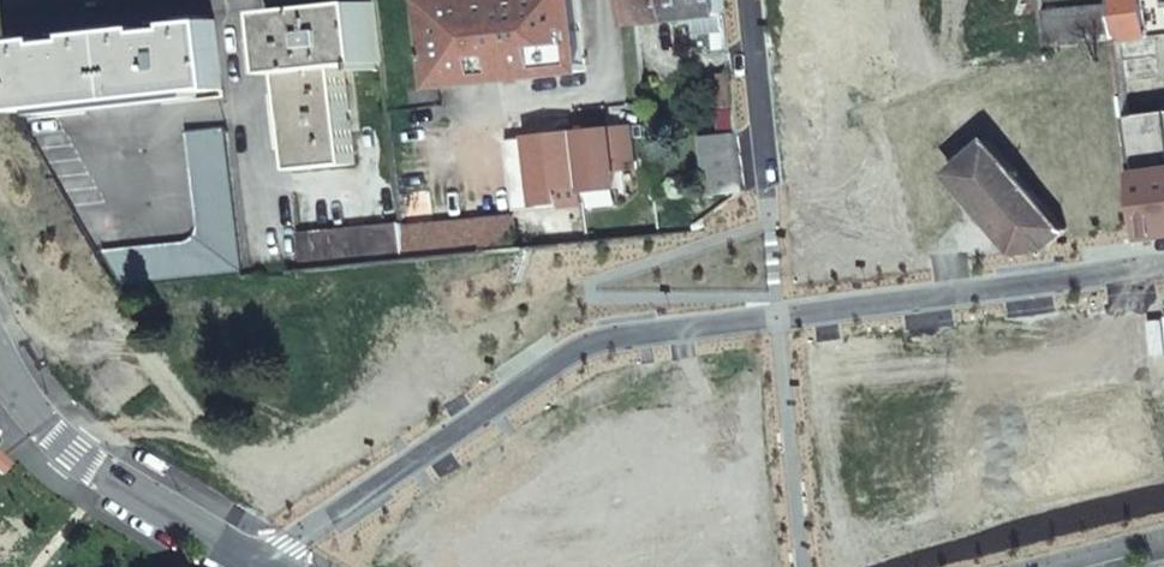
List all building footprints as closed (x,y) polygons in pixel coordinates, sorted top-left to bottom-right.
[(434,3),(443,90),(588,72),(581,0),(463,0),(434,3)] [(637,25),(676,21),(676,26),(684,26),(683,20),(729,15),(727,0),(634,0),(637,25)] [(1117,4),(1122,39),(1127,90),(1145,237),(1163,235),(1163,111),(1155,33),(1150,34),(1147,0),(1117,0),(1117,4)] [(1122,39),(1117,4),(1043,12),(1047,48),(1122,39)] [(384,69),(376,5),(285,16),(302,172),(356,167),(345,73),(384,69)] [(23,113),(24,116),(225,92),(216,24),(184,27),(184,33),(152,36),(151,31),(84,39),(84,44),(54,47),(53,41),(17,46),(23,113)] [(740,113),(736,76),(719,78),(723,115),(740,113)] [(244,275),(227,130),(187,134),(197,226),(196,233),(193,238),(188,243),(181,245),(105,255),(125,289),(244,275)] [(633,131),(578,136),(582,170),(638,164),(633,131)] [(707,141),(713,196),(748,193),(748,188),(742,137),(707,141)] [(1069,234),(990,146),(954,177),(1023,255),(1047,253),(1069,234)] [(585,196),(621,192),(620,174),(639,172),(638,164),(582,170),(585,196)] [(441,261),(520,253),(516,218),(403,230),(407,264),(441,261)] [(300,237),(304,274),(407,264),(403,230),(403,227),(300,237)] [(0,456),(0,474),(2,477),(11,466),(0,456)]
